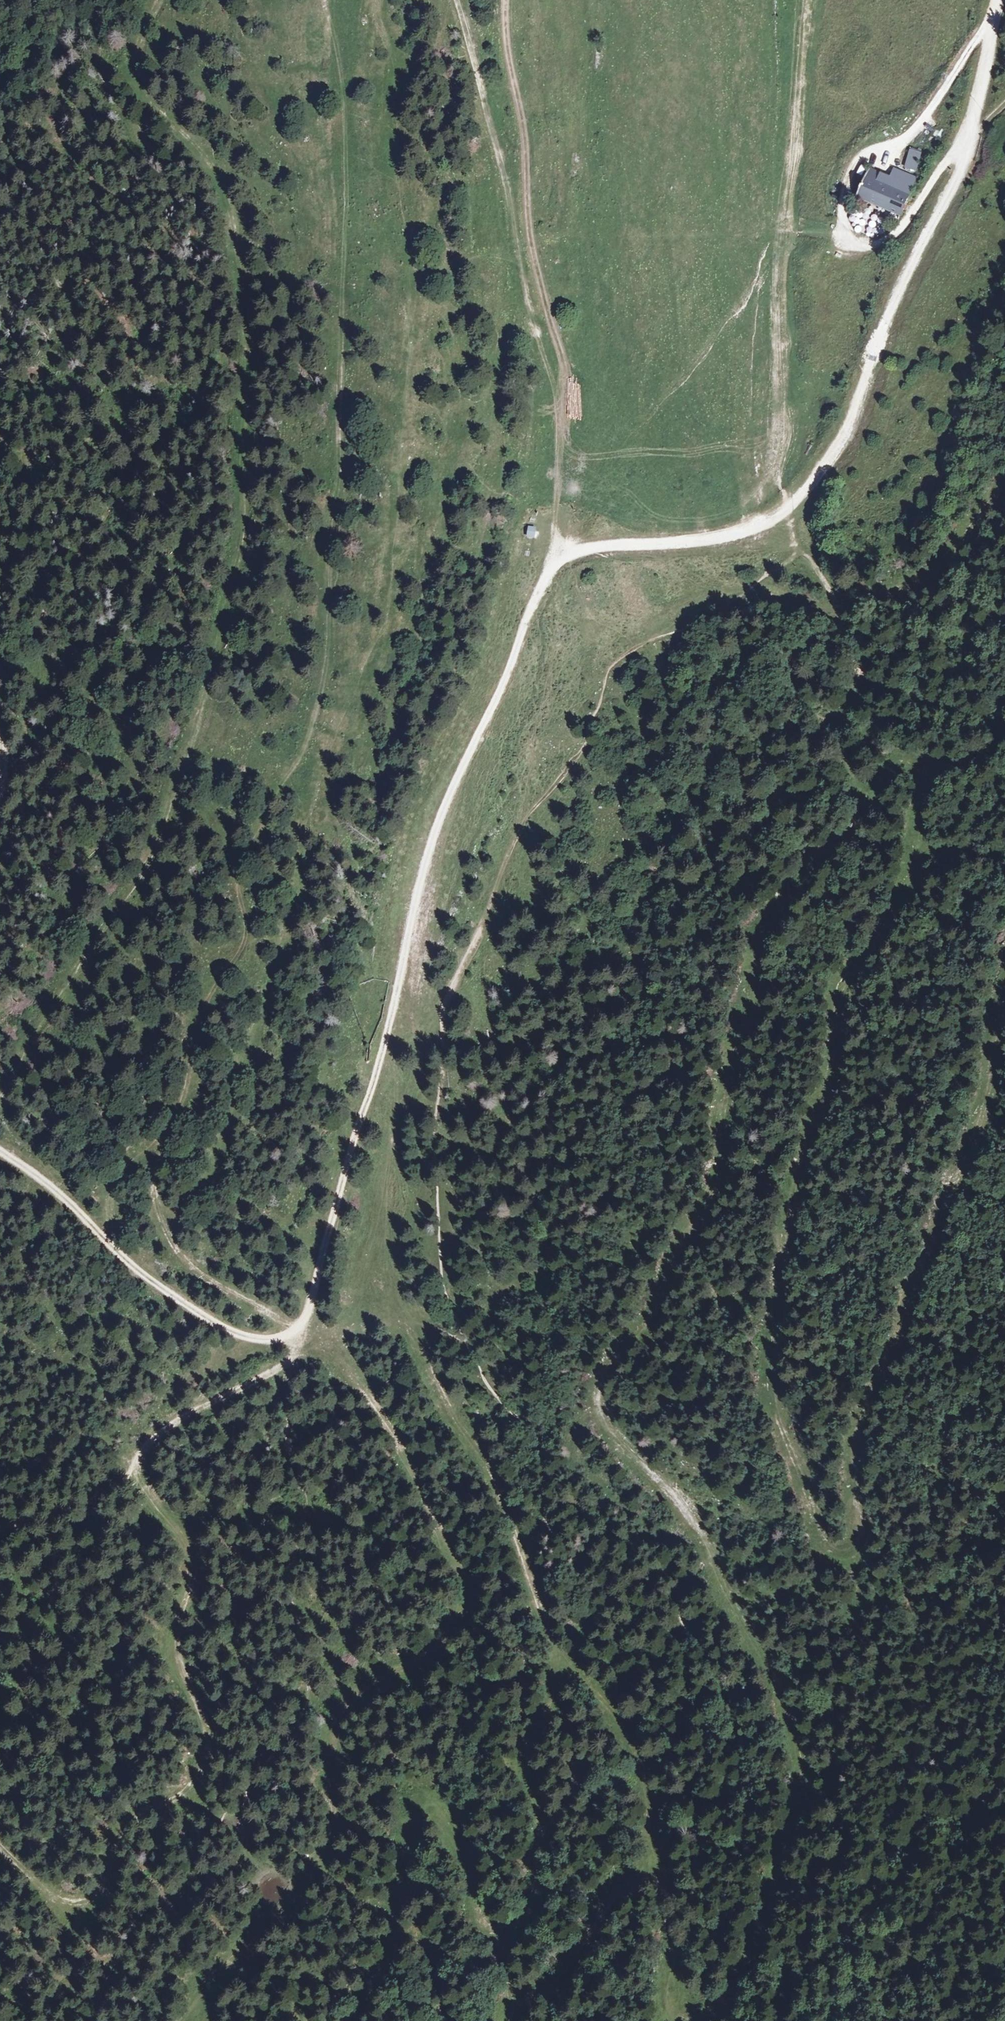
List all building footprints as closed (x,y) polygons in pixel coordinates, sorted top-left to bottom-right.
[(922,151),(909,148),(903,167),(915,171),(922,151)] [(861,162),(848,191),(901,216),(916,179),(899,172),(895,178),(861,162)]
